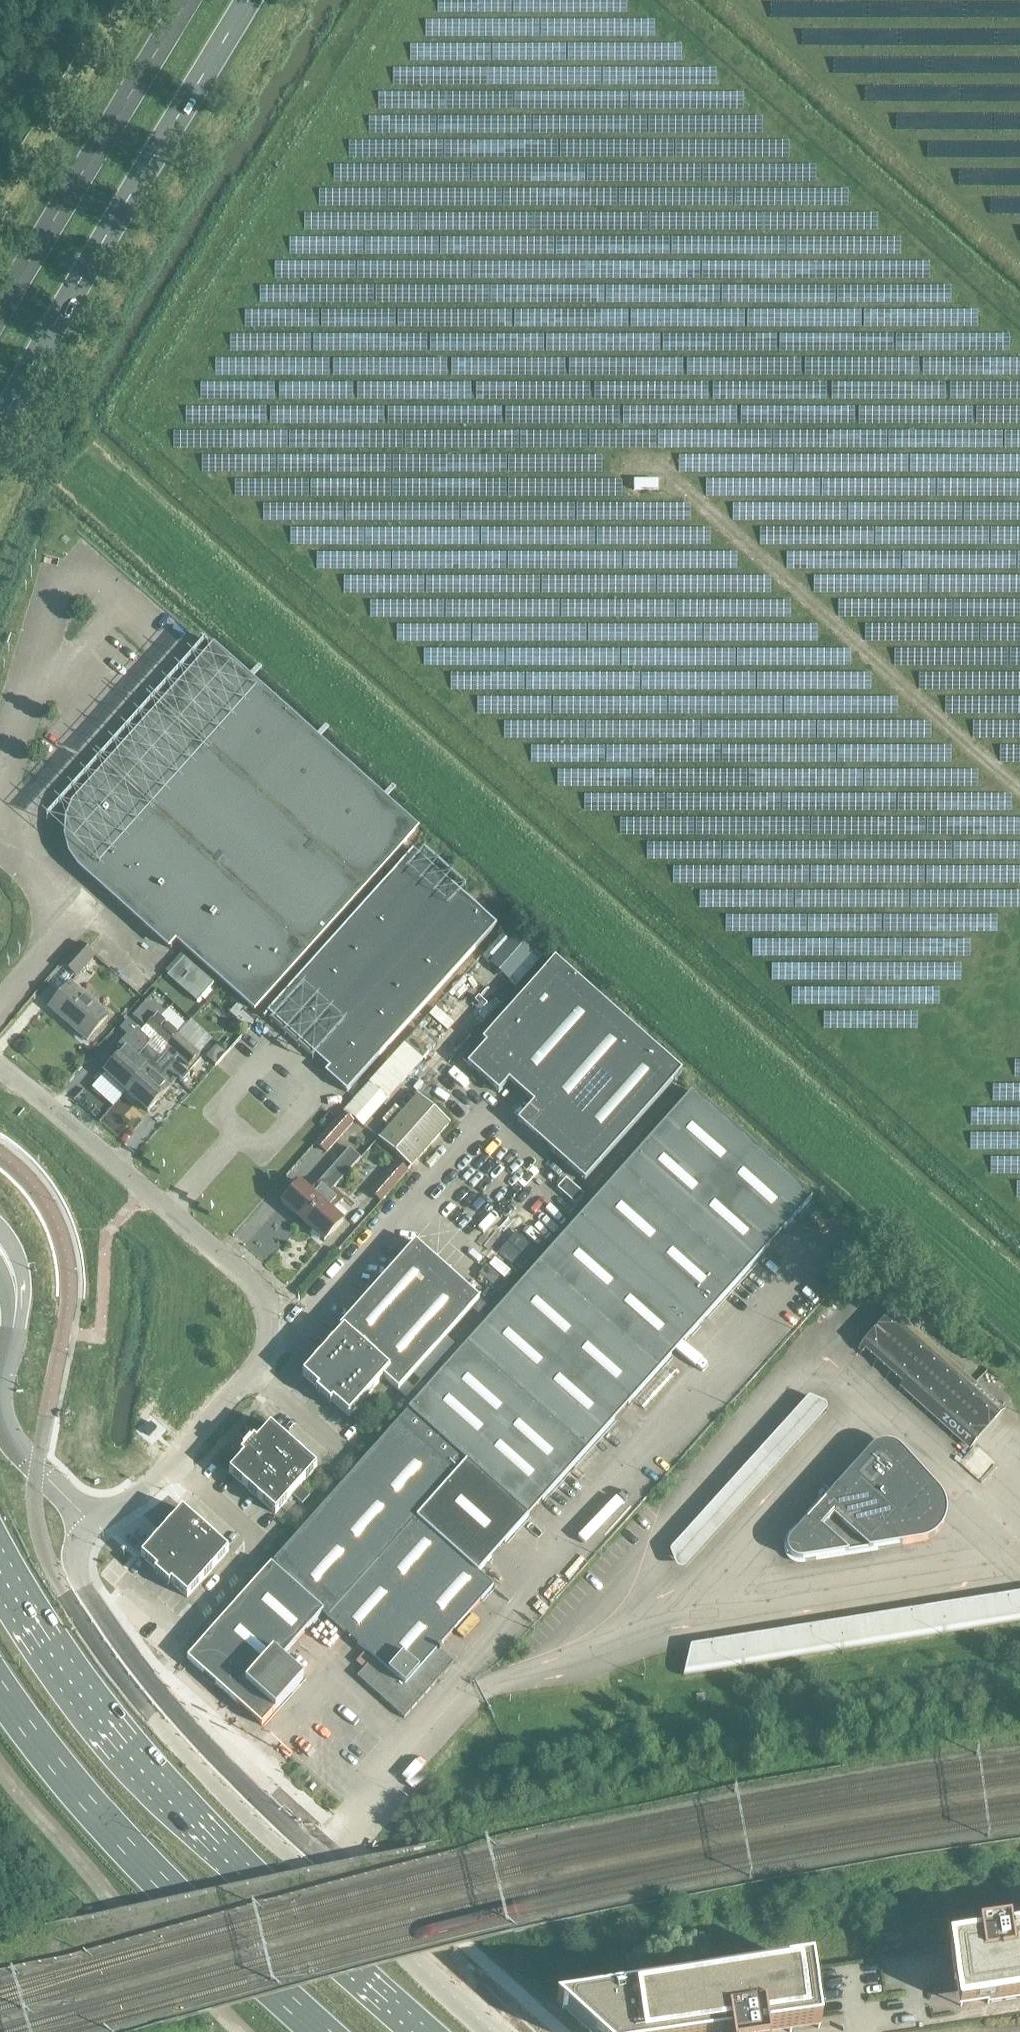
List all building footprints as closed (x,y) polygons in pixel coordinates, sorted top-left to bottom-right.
[(658,480),(633,479),(633,490),(658,490),(658,480)] [(79,866),(171,949),(171,948),(169,945),(175,939),(254,1009),(415,830),(213,649),(73,804),(67,820),(66,837),(70,853),(79,866)] [(413,850),(263,1017),(264,1018),(268,1013),(329,1068),(325,1072),(346,1091),(345,1091),(346,1092),(496,925),(413,850)] [(79,942),(61,963),(76,976),(95,955),(79,942)] [(478,966),(487,975),(506,954),(497,945),(478,966)] [(510,1081),(528,1097),(526,1099),(532,1105),(516,1123),(583,1183),(681,1073),(608,1007),(554,959),(481,1041),(485,1045),(468,1065),(500,1093),(510,1081)] [(87,1040),(108,1016),(70,983),(49,1007),(87,1040)] [(133,1015),(167,1046),(178,1034),(156,1014),(159,1011),(147,1000),(133,1015)] [(248,1013),(240,1022),(248,1028),(255,1020),(248,1013)] [(104,1073),(126,1092),(148,1067),(137,1058),(152,1041),(137,1027),(129,1037),(133,1040),(104,1073)] [(190,1027),(181,1037),(178,1034),(167,1046),(189,1066),(208,1044),(190,1027)] [(403,1043),(342,1112),(348,1117),(349,1115),(362,1127),(422,1060),(420,1059),(429,1049),(416,1037),(407,1047),(403,1043)] [(206,1057),(215,1065),(225,1053),(216,1045),(206,1057)] [(148,1067),(126,1092),(147,1112),(177,1079),(181,1082),(189,1073),(174,1060),(159,1077),(148,1067)] [(283,1551),(187,1658),(187,1659),(262,1725),(303,1679),(280,1659),(322,1611),(374,1658),(357,1677),(404,1718),(454,1662),(438,1649),(494,1587),(478,1573),(528,1517),(812,1199),(692,1092),(290,1542),(286,1539),(279,1547),(283,1551)] [(449,1124),(418,1097),(418,1096),(380,1138),(411,1166),(449,1124)] [(353,1122),(348,1117),(342,1112),(316,1142),(326,1152),(353,1122)] [(282,1203),(303,1222),(333,1188),(365,1153),(356,1145),(324,1181),(323,1179),(311,1192),(301,1182),(282,1203)] [(370,1191),(381,1201),(408,1171),(397,1161),(370,1191)] [(333,1188),(303,1222),(324,1241),(343,1220),(332,1210),(343,1198),(333,1188)] [(479,1300),(474,1296),(415,1242),(338,1327),(342,1331),(302,1375),(349,1417),(383,1378),(397,1391),(479,1300)] [(861,1349),(876,1363),(877,1364),(879,1361),(891,1371),(888,1374),(969,1447),(1002,1410),(894,1313),(861,1349)] [(809,1397),(671,1550),(676,1566),(684,1568),(825,1412),(826,1407),(824,1404),(809,1397)] [(228,1472),(252,1493),(275,1513),(316,1467),(293,1446),(270,1426),(228,1472)] [(846,1493),(838,1486),(790,1539),(788,1542),(787,1545),(787,1549),(788,1552),(788,1553),(790,1556),(794,1559),(796,1560),(799,1560),(802,1560),(902,1544),(885,1530),(917,1494),(878,1458),(846,1493)] [(140,1556),(164,1577),(187,1597),(228,1552),(205,1531),(181,1510),(140,1556)] [(692,1646),(684,1677),(1019,1623),(1019,1595),(692,1646)] [(950,1947),(959,2007),(988,2003),(1019,1998),(1019,1936),(1009,1938),(1008,1928),(977,1933),(978,1943),(950,1947)] [(556,2008),(583,2031),(798,2031),(820,2029),(811,1968),(556,2008)]
